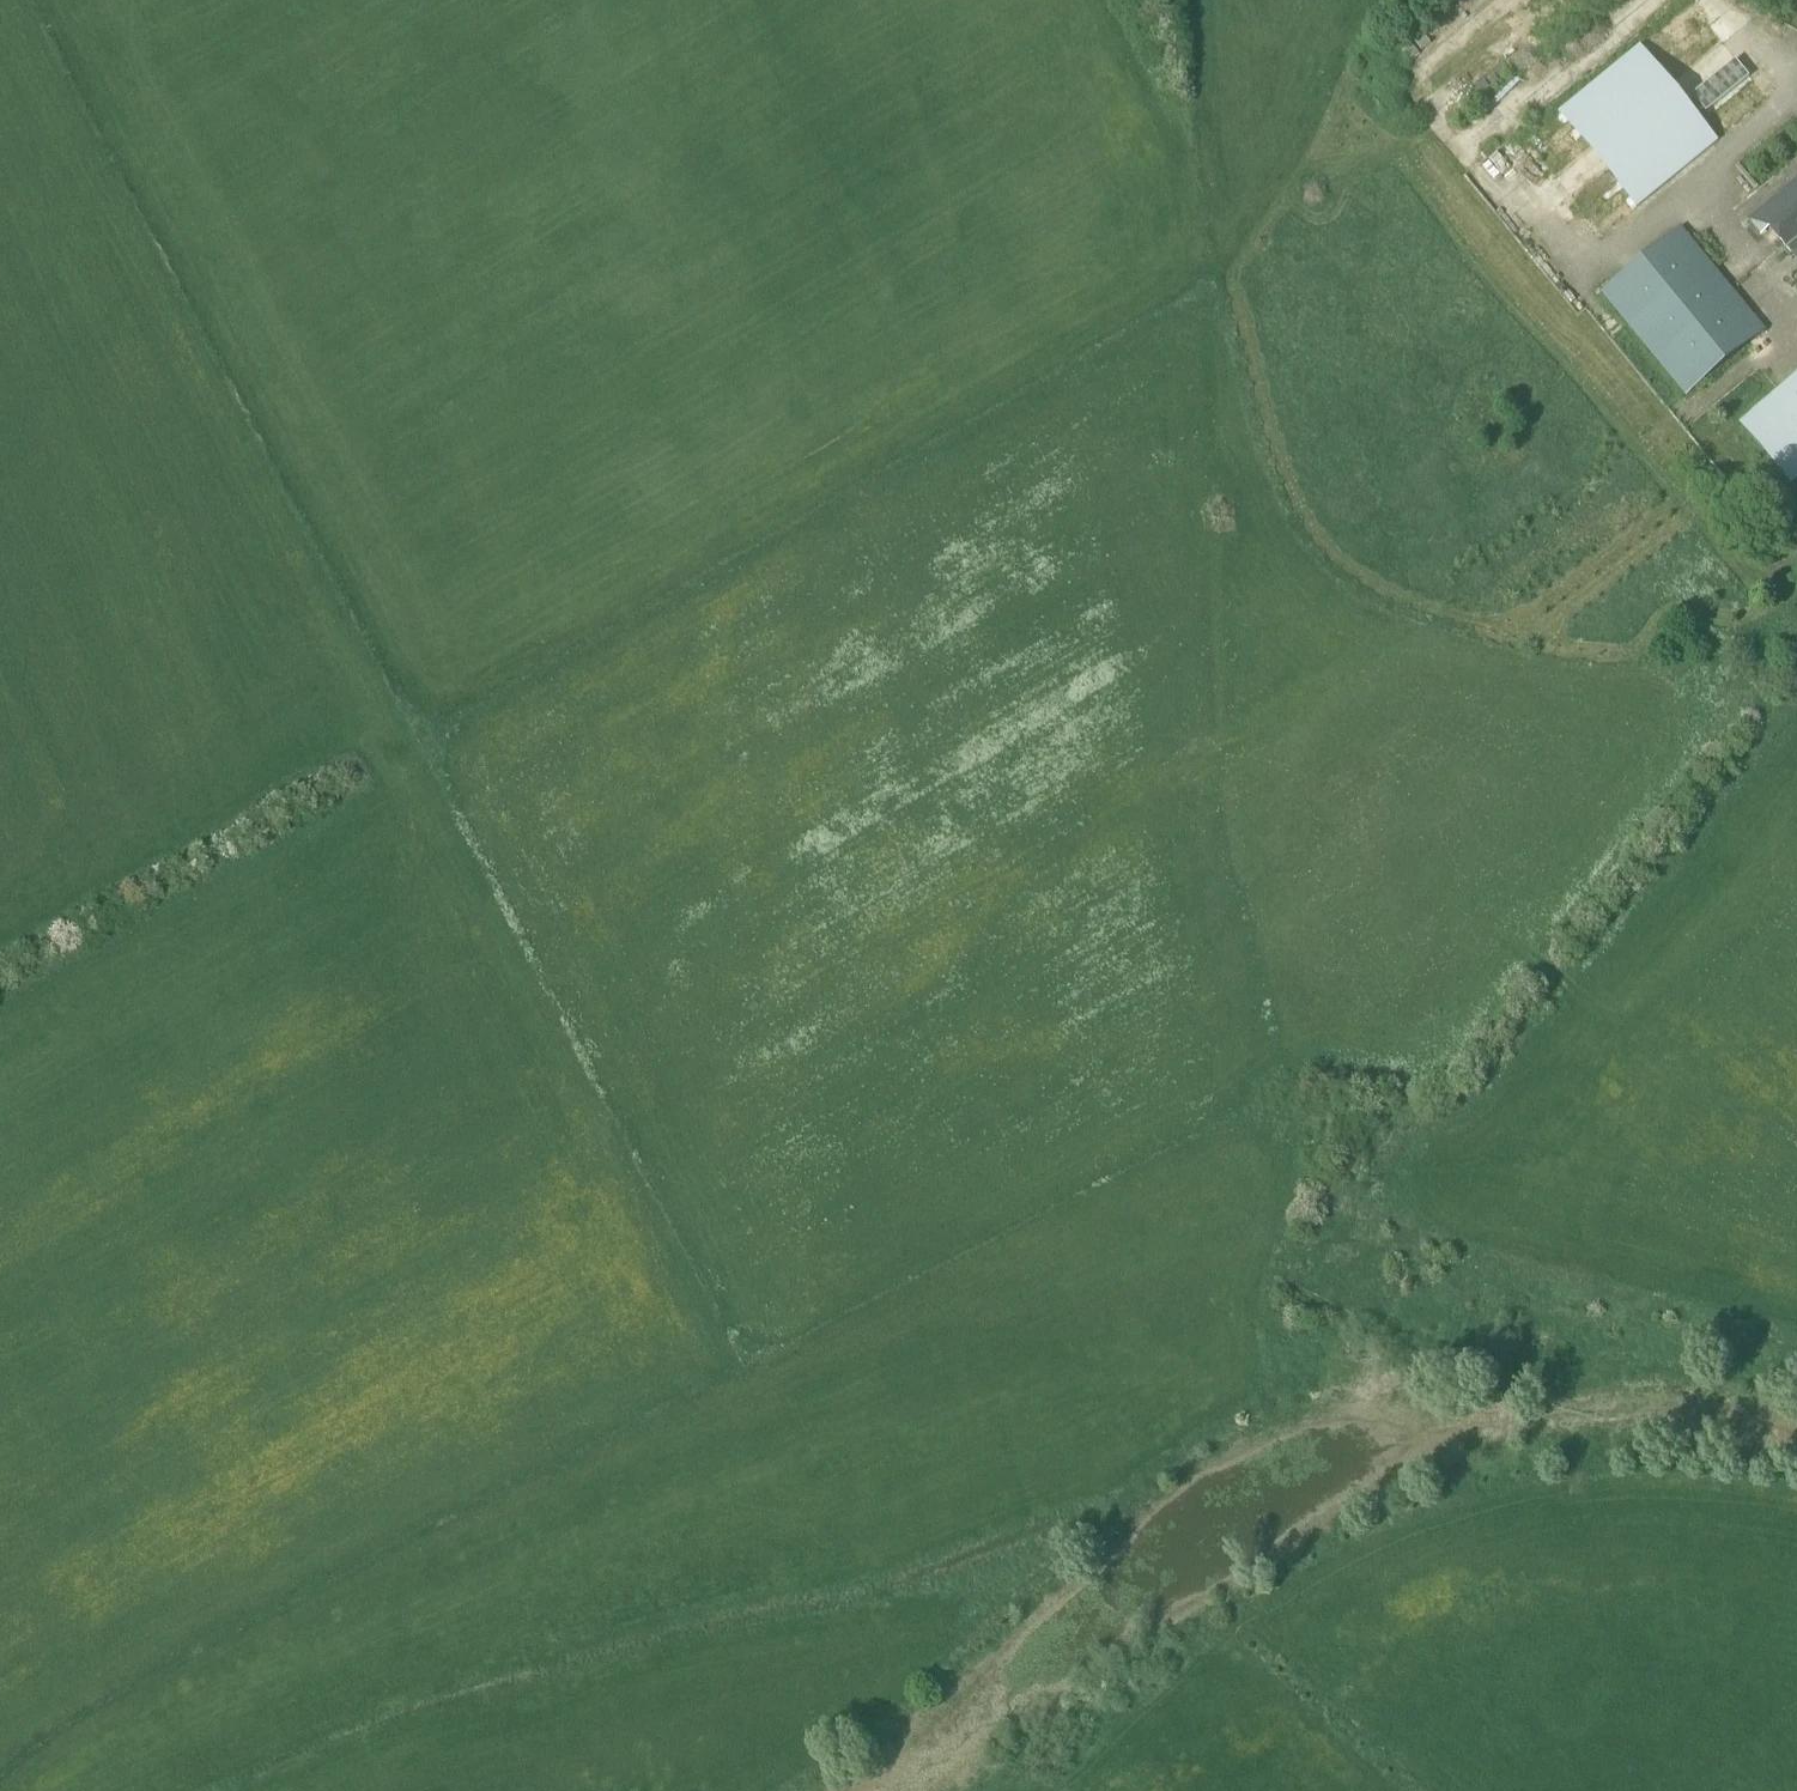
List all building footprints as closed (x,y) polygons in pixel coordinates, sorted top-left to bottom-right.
[(1417,63),(1441,47),(1430,31),(1406,48),(1417,63)] [(1707,112),(1749,78),(1735,61),(1694,95),(1707,112)] [(1653,199),(1626,160),(1618,165),(1613,157),(1625,149),(1621,143),(1568,179),(1605,232),(1653,199)] [(1750,222),(1760,233),(1766,228),(1783,248),(1796,263),(1796,183),(1750,222)] [(1601,294),(1684,396),(1764,331),(1682,231),(1601,294)] [(1790,484),(1796,477),(1796,379),(1741,427),(1790,484)]
